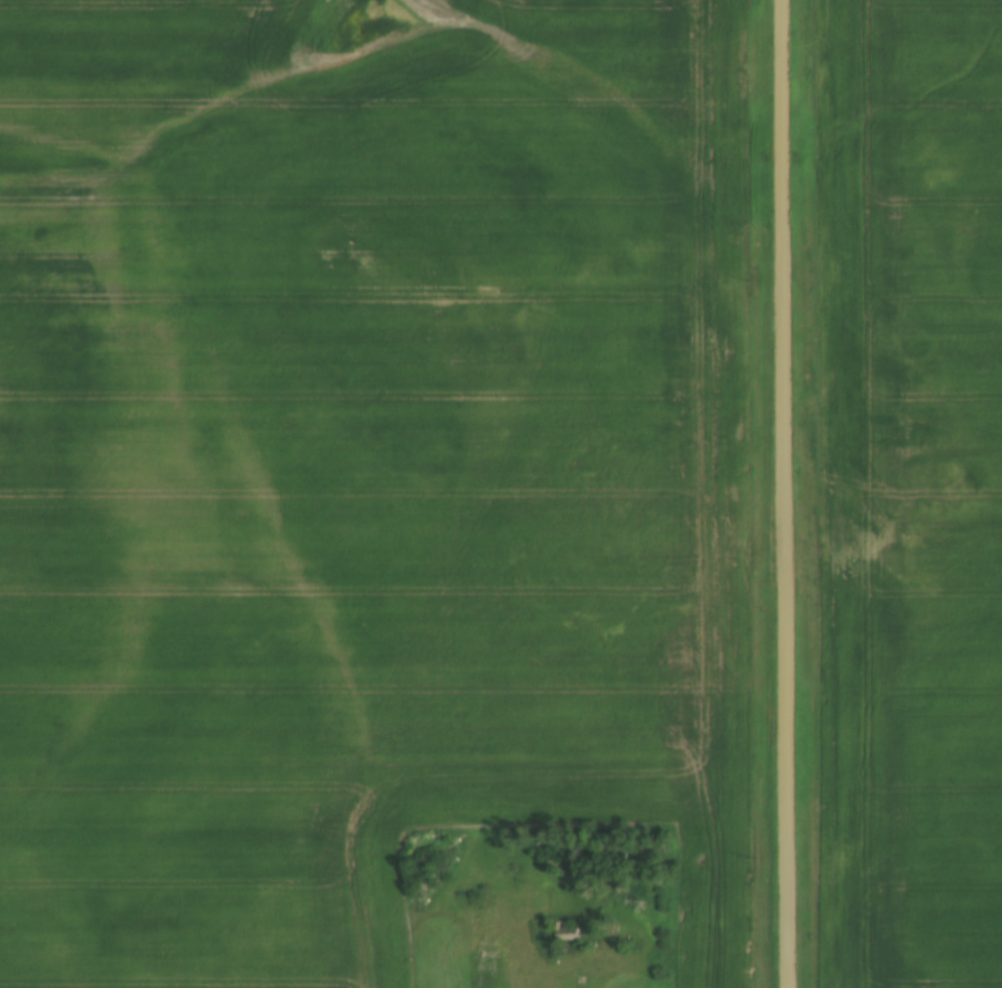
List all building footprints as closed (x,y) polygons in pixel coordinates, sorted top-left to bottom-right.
[(558,943),(581,943),(581,923),(558,923),(558,943)]
